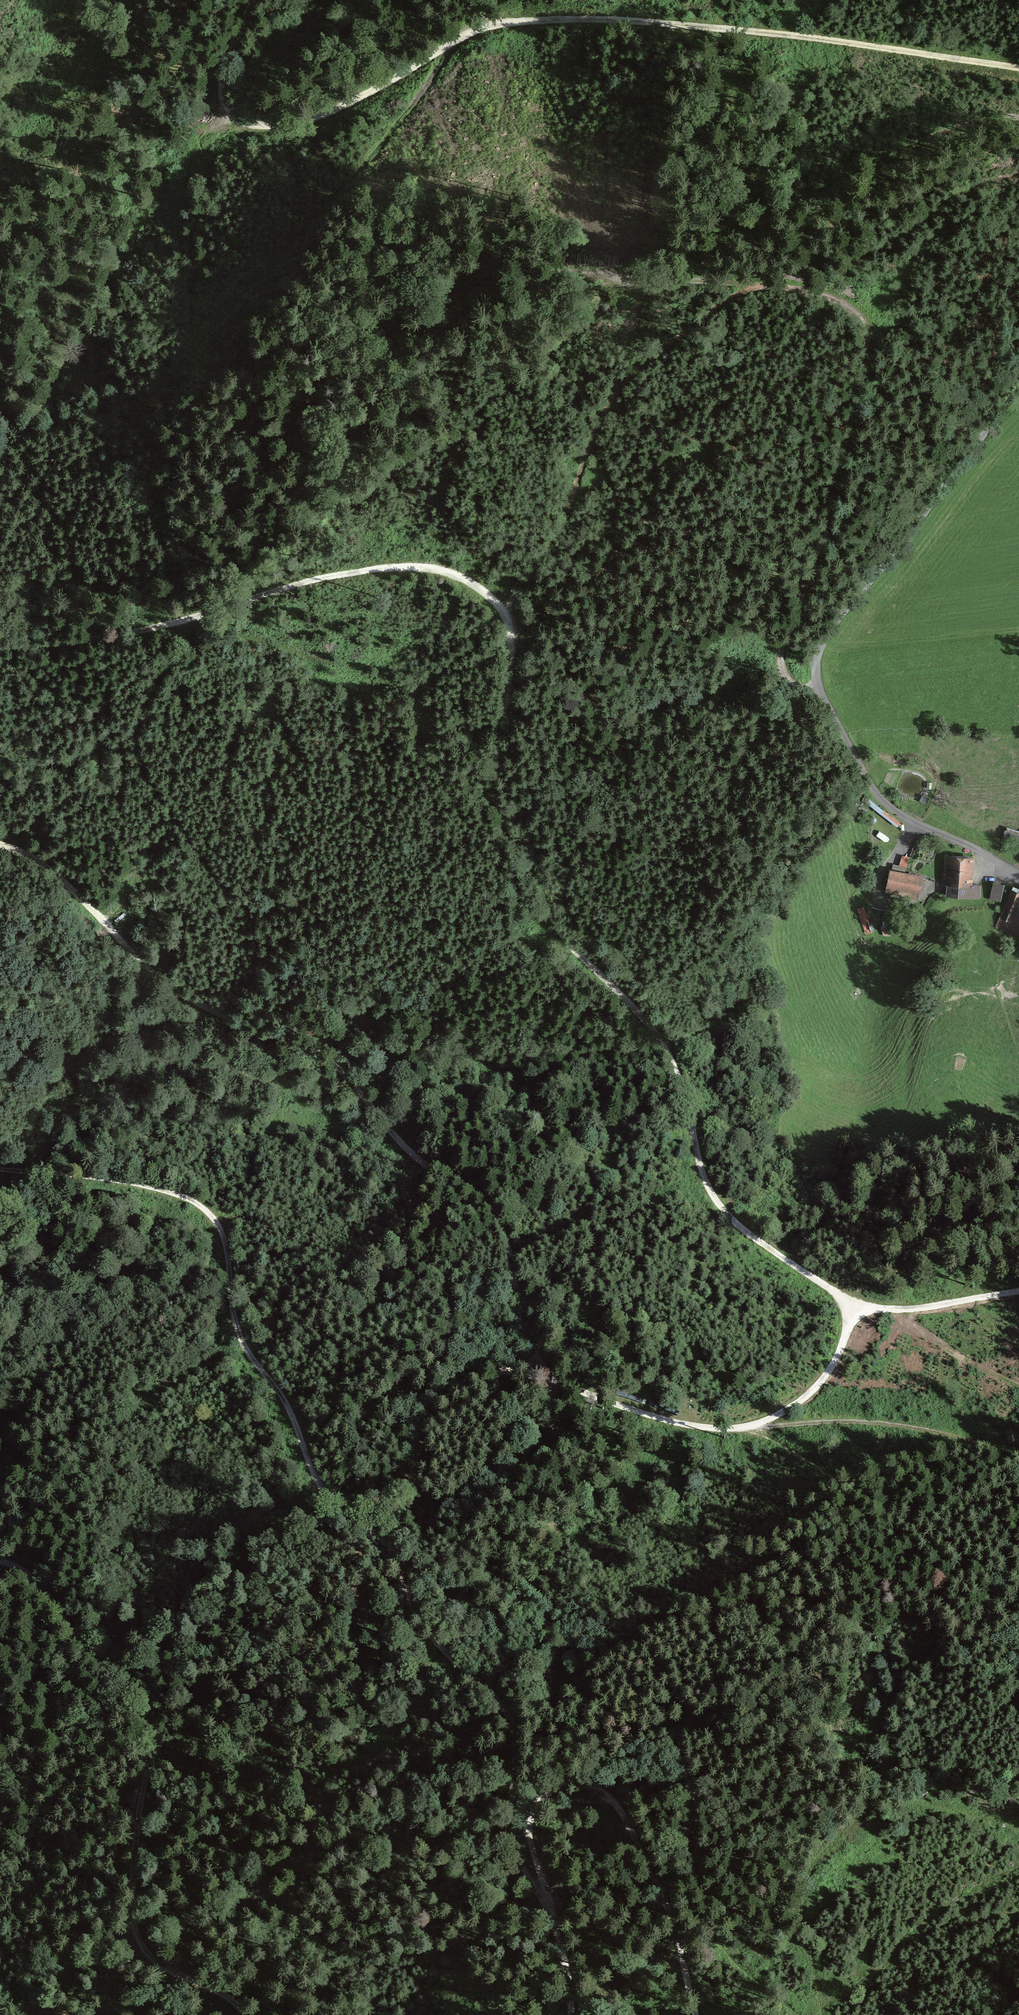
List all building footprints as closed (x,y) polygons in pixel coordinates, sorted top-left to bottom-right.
[(975,856),(950,854),(947,884),(972,886),(975,856)] [(908,870),(911,858),(904,856),(901,868),(908,870)] [(925,877),(892,870),(887,891),(920,899),(925,877)] [(1011,895),(1003,915),(1013,919),(1018,905),(1018,898),(1011,895)]
